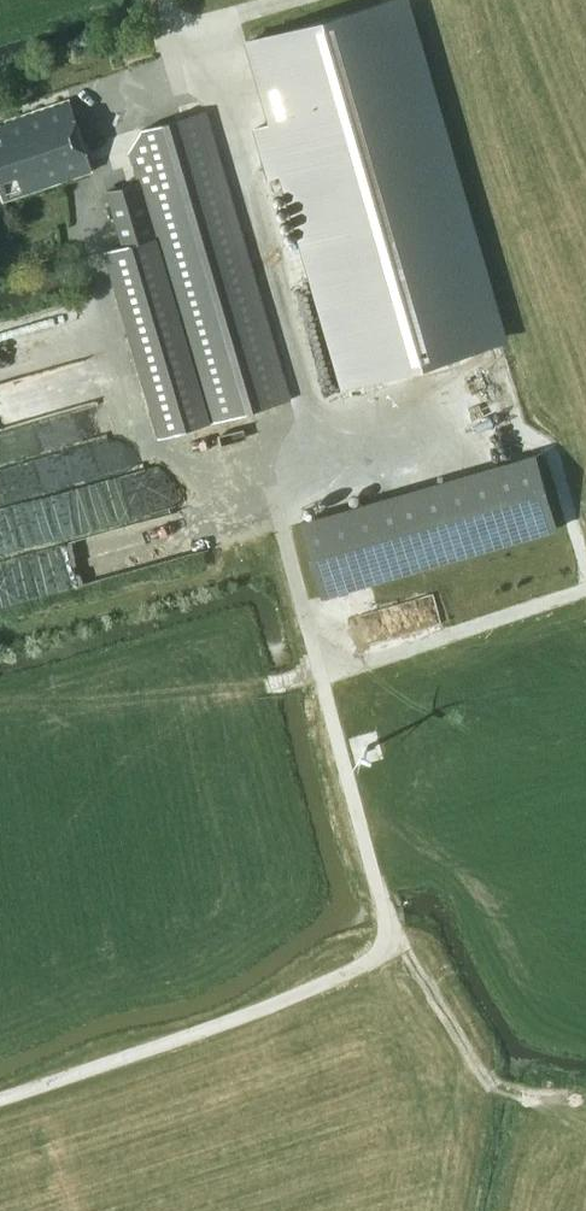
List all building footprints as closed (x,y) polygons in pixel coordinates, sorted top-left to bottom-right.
[(247,41),(345,383),(502,338),(404,0),(388,0),(247,41)] [(70,99),(0,121),(0,197),(91,169),(70,99)] [(224,172),(206,111),(142,129),(131,149),(140,181),(106,191),(122,244),(105,249),(160,437),(290,399),(224,172)] [(18,378),(13,362),(0,366),(0,384),(18,378)] [(534,454),(349,508),(370,580),(555,526),(534,454)] [(323,595),(370,580),(349,508),(301,521),(323,595)]
